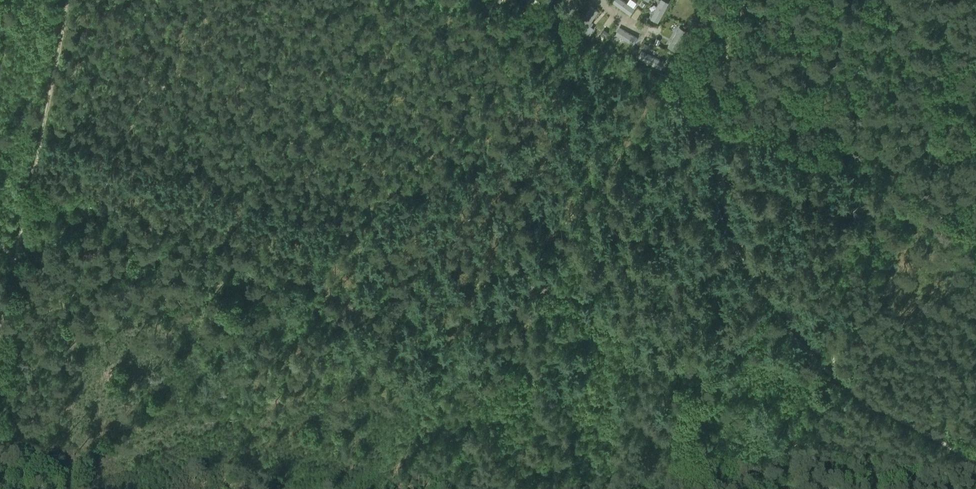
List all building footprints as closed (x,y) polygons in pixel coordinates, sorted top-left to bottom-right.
[(561,9),(567,13),(575,0),(566,0),(561,9)] [(611,2),(630,15),(634,8),(623,0),(612,0),(611,2)] [(651,19),(658,22),(668,3),(662,0),(660,0),(651,19)] [(591,6),(576,28),(584,33),(598,10),(591,6)] [(679,27),(668,47),(675,51),(686,31),(679,27)] [(619,28),(615,35),(633,45),(637,38),(619,28)] [(604,30),(600,35),(605,38),(608,33),(604,30)] [(642,51),(638,58),(658,68),(661,61),(642,51)]
